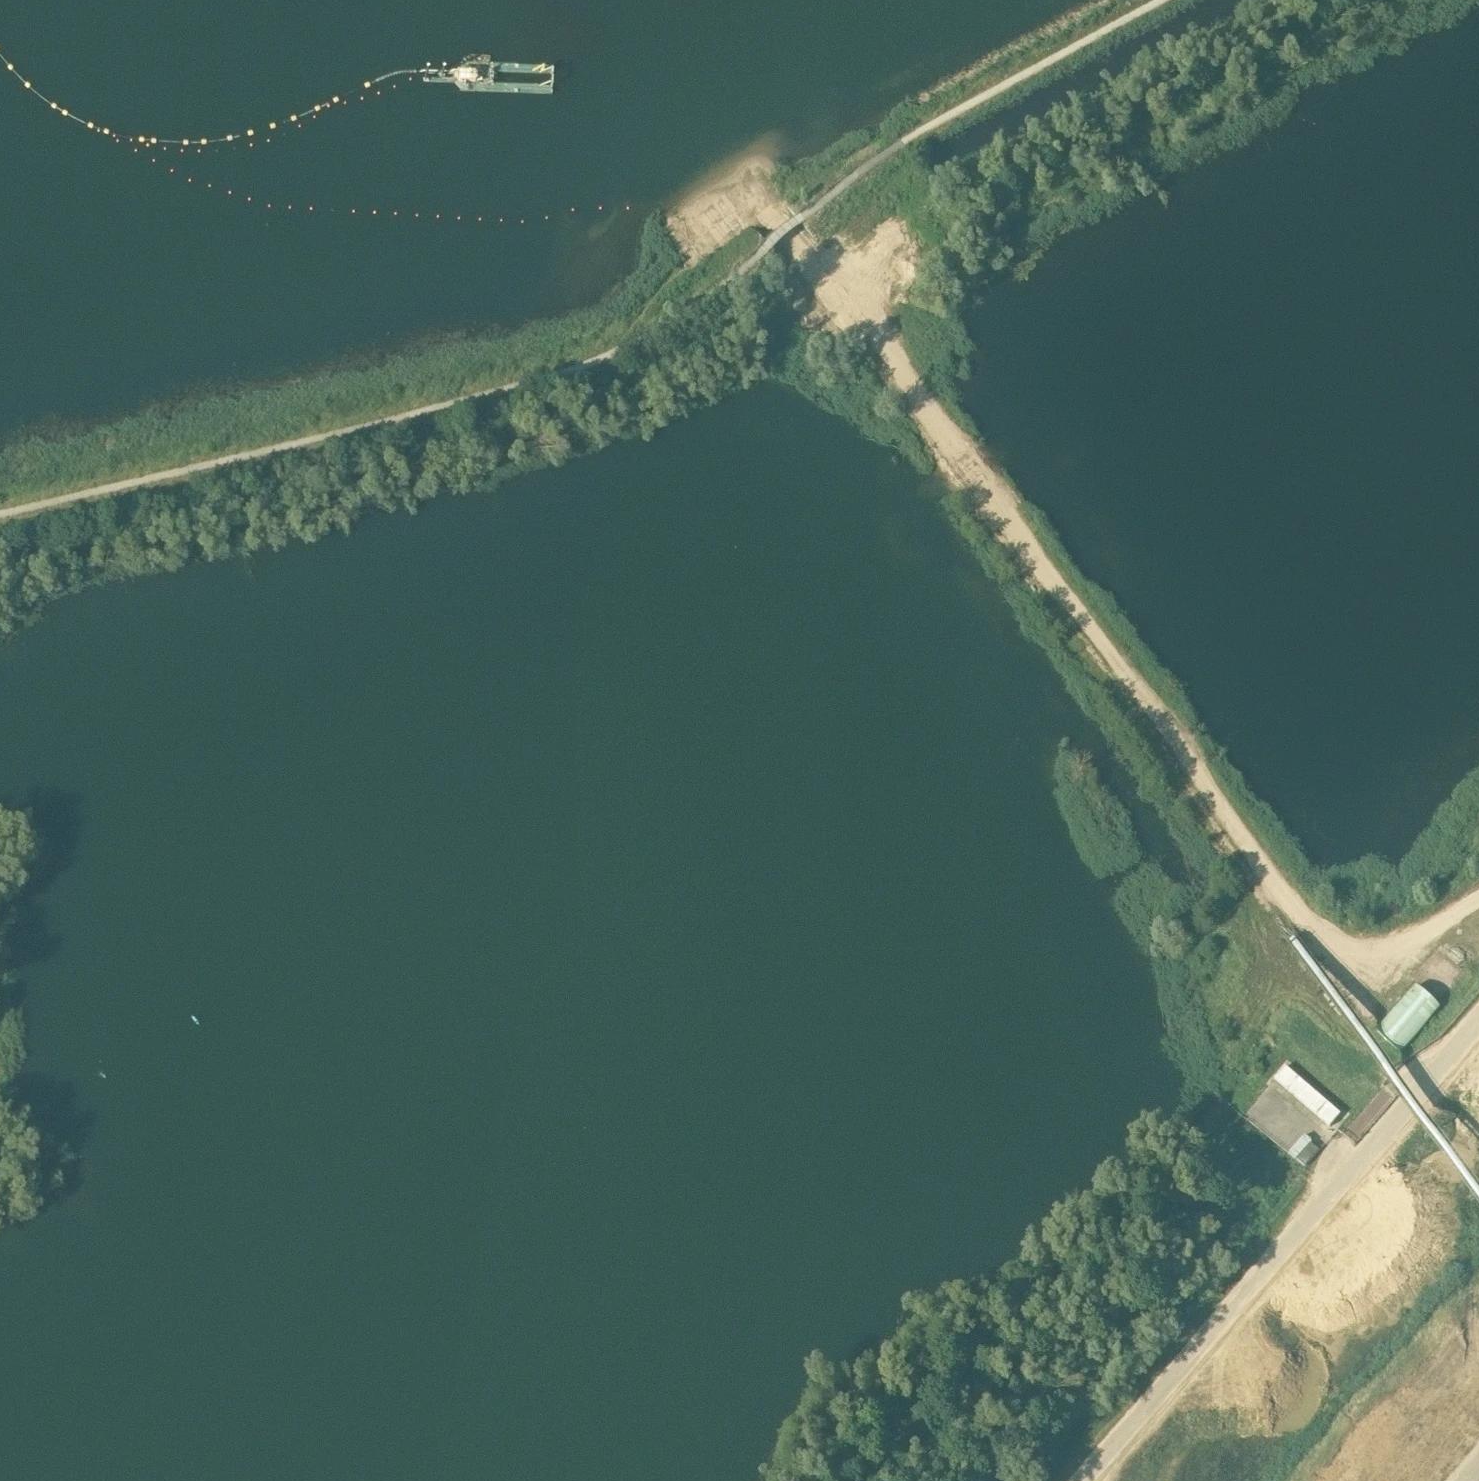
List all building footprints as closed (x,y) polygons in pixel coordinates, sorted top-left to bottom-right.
[(1400,1053),(1440,1007),(1416,986),(1376,1032),(1400,1053)] [(1331,1127),(1342,1114),(1286,1065),(1274,1079),(1331,1127)] [(1305,1166),(1318,1150),(1311,1143),(1297,1159),(1305,1166)]
